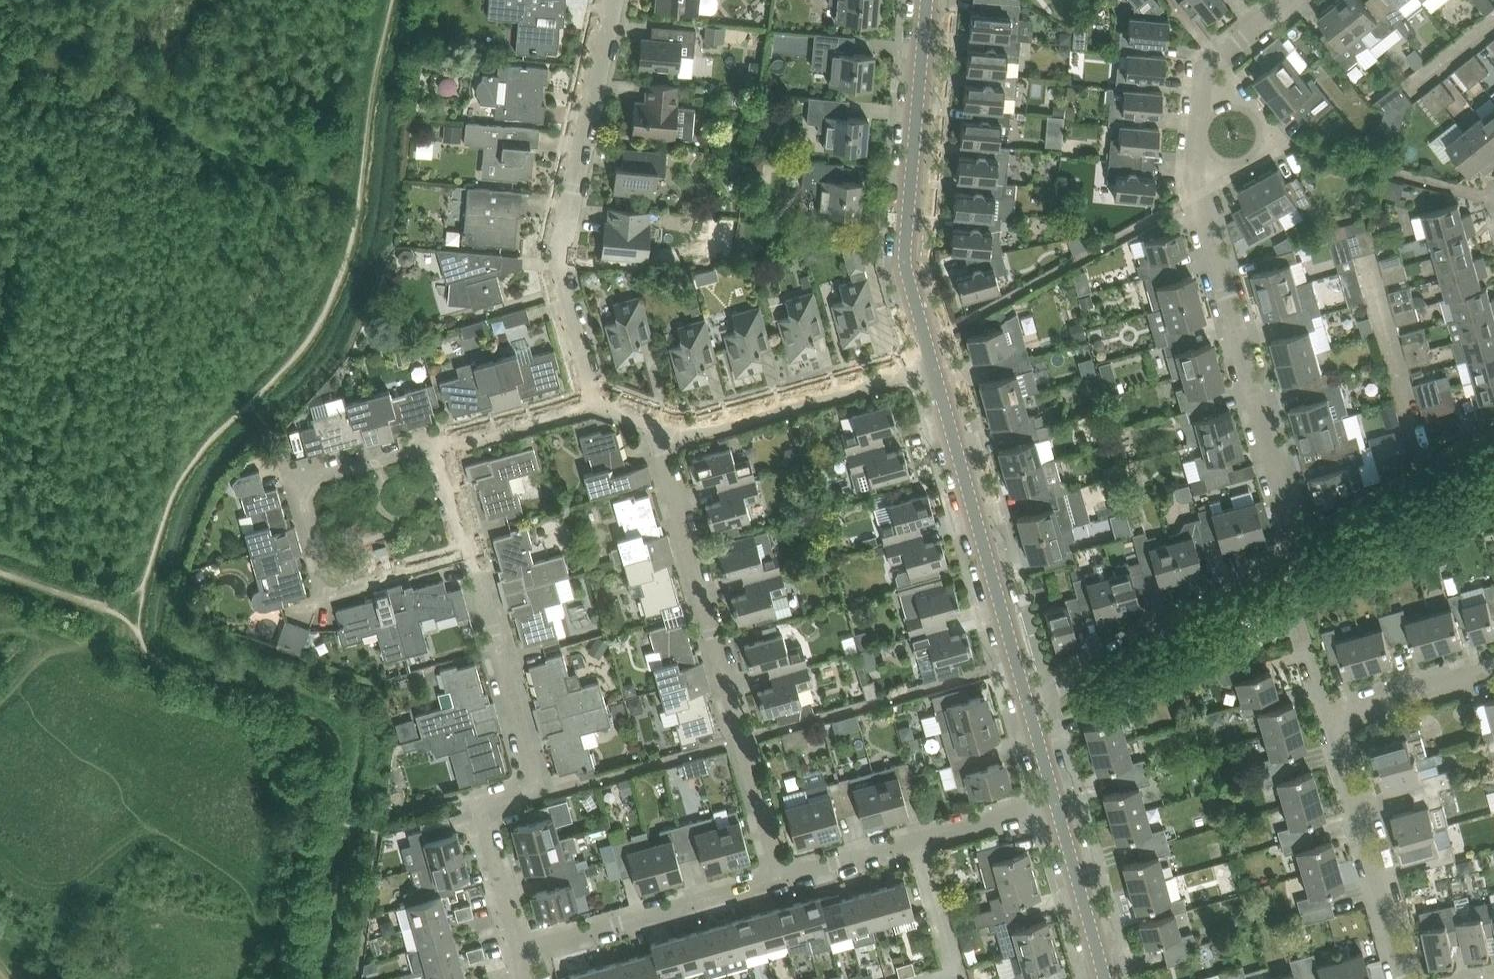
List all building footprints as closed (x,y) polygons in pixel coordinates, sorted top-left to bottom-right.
[(489,17),(519,19),(517,52),(546,54),(547,49),(558,50),(561,15),(565,15),(566,0),(490,0),(489,17)] [(677,10),(711,13),(712,13),(713,13),(715,12),(715,11),(716,10),(717,9),(718,0),(658,0),(657,8),(677,10)] [(830,3),(837,3),(836,20),(877,23),(879,0),(830,0),(830,3)] [(970,28),(971,32),(970,36),(985,37),(1009,39),(1009,38),(1017,39),(1019,20),(1020,0),(985,0),(984,13),(972,12),(972,23),(970,26),(970,28)] [(1151,54),(1152,42),(1167,43),(1168,32),(1169,29),(1169,27),(1169,23),(1169,19),(1164,19),(1158,11),(1162,8),(1156,0),(1131,0),(1137,6),(1135,7),(1135,16),(1134,16),(1131,16),(1129,31),(1121,31),(1119,51),(1119,53),(1127,53),(1128,52),(1151,54)] [(1194,18),(1202,11),(1208,19),(1211,16),(1212,17),(1216,17),(1223,11),(1224,7),(1223,7),(1227,4),(1224,0),(1179,0),(1194,18)] [(1396,23),(1378,0),(1377,0),(1369,7),(1364,0),(1337,0),(1339,2),(1337,4),(1370,45),(1372,48),(1399,27),(1396,23)] [(1396,23),(1401,19),(1424,1),(1423,0),(1378,0),(1396,23)] [(1424,1),(1433,13),(1449,0),(1425,0),(1424,1)] [(1487,14),(1493,9),(1493,3),(1492,0),(1476,0),(1487,14)] [(1370,45),(1337,4),(1335,5),(1334,3),(1323,11),(1325,13),(1319,18),(1333,35),(1323,43),(1345,70),(1359,59),(1357,53),(1370,45)] [(1396,23),(1399,27),(1406,34),(1410,39),(1415,34),(1406,20),(1404,22),(1401,19),(1396,23)] [(706,25),(704,40),(725,42),(726,27),(706,25)] [(640,65),(660,67),(679,69),(680,55),(694,56),(696,29),(671,27),(670,40),(643,37),(640,65)] [(1399,27),(1372,48),(1379,57),(1406,34),(1399,27)] [(847,35),(827,33),(815,32),(813,58),(825,59),(824,67),(832,67),(830,84),(872,87),(875,54),(854,52),(846,51),(847,35)] [(1059,35),(1059,42),(1071,43),(1072,33),(1064,32),(1059,35)] [(1273,66),(1256,80),(1260,85),(1258,87),(1267,98),(1269,96),(1270,98),(1311,66),(1297,48),(1293,51),(1285,42),(1280,35),(1277,38),(1261,50),(1266,56),(1273,66)] [(967,72),(982,73),(1006,75),(1006,74),(1007,60),(1019,61),(1021,39),(1017,39),(1009,38),(1009,39),(985,37),(984,49),(969,48),(968,58),(967,62),(967,64),(968,68),(967,72)] [(1059,44),(1058,50),(1061,55),(1069,55),(1070,45),(1059,44)] [(1372,48),(1370,45),(1357,53),(1359,59),(1366,67),(1379,57),(1372,48)] [(1416,49),(1407,56),(1417,69),(1426,61),(1416,49)] [(1118,67),(1116,88),(1148,90),(1149,78),(1164,79),(1165,68),(1166,65),(1166,63),(1165,59),(1166,55),(1151,54),(1128,52),(1127,53),(1126,67),(1118,67)] [(1476,54),(1465,62),(1480,80),(1490,72),(1476,54)] [(429,55),(428,65),(434,65),(438,61),(438,55),(429,55)] [(750,61),(749,74),(760,75),(761,62),(750,61)] [(477,85),(477,90),(478,94),(481,98),(481,103),(497,104),(496,116),(524,119),(544,120),(545,104),(539,104),(539,97),(540,97),(541,89),(540,89),(540,82),(547,83),(549,67),(529,65),(500,62),(499,74),(483,73),(483,78),(479,81),(477,85)] [(1480,80),(1465,62),(1456,69),(1470,87),(1480,80)] [(1270,98),(1271,99),(1269,101),(1278,112),(1280,110),(1284,115),(1297,106),(1305,115),(1312,109),(1319,117),(1334,104),(1313,78),(1308,82),(1302,74),(1312,66),(1311,66),(1270,98)] [(1470,87),(1456,69),(1453,72),(1467,90),(1470,87)] [(964,108),(978,109),(1003,111),(1003,110),(1004,96),(1016,97),(1018,75),(1006,74),(1006,75),(982,73),(981,85),(966,84),(965,94),(964,98),(964,100),(964,103),(964,108)] [(1442,81),(1432,89),(1446,107),(1456,99),(1442,81)] [(695,105),(678,104),(679,84),(647,82),(646,95),(646,101),(636,100),(633,134),(676,138),(676,137),(693,139),(695,105)] [(1399,83),(1372,104),(1388,111),(1389,108),(1407,93),(1399,83)] [(1109,124),(1121,125),(1121,124),(1145,126),(1146,114),(1161,115),(1161,104),(1163,101),(1163,99),(1162,95),(1163,91),(1148,90),(1116,88),(1106,88),(1105,101),(1111,102),(1109,124)] [(1446,107),(1432,89),(1422,96),(1436,114),(1446,107)] [(1408,108),(1411,105),(1415,102),(1407,93),(1389,108),(1388,111),(1382,130),(1400,135),(1403,125),(1408,108)] [(825,147),(846,149),(866,151),(869,118),(848,116),(840,115),(842,99),(810,96),(808,122),(819,123),(818,130),(826,131),(825,147)] [(1054,104),(1053,114),(1063,115),(1064,105),(1054,104)] [(1066,104),(1065,121),(1074,121),(1076,105),(1066,104)] [(1482,117),(1493,133),(1493,108),(1482,117)] [(961,143),(975,145),(999,147),(1000,146),(1001,132),(1009,132),(1011,110),(1003,110),(1003,111),(978,109),(977,121),(963,119),(962,130),(961,134),(961,136),(961,139),(961,143)] [(1465,131),(1493,167),(1493,166),(1493,133),(1482,117),(1465,131)] [(467,121),(465,142),(486,144),(489,144),(487,157),(489,159),(495,160),(494,177),(498,177),(518,179),(518,174),(533,175),(534,156),(526,156),(527,149),(530,149),(530,145),(538,146),(540,128),(520,126),(467,121)] [(1448,145),(1465,131),(1458,122),(1430,145),(1445,164),(1456,155),(1448,145)] [(1111,138),(1110,159),(1142,162),(1143,150),(1157,151),(1158,140),(1160,137),(1160,135),(1159,131),(1159,127),(1145,126),(1121,124),(1121,125),(1120,139),(1111,138)] [(445,125),(444,137),(461,139),(462,126),(445,125)] [(1493,167),(1465,131),(1448,145),(1456,155),(1470,173),(1480,165),(1486,173),(1493,167)] [(1046,133),(1045,145),(1062,146),(1063,135),(1046,133)] [(416,140),(415,156),(436,156),(437,141),(416,140)] [(958,170),(957,172),(958,175),(958,179),(972,181),(996,183),(996,181),(1005,182),(1006,168),(1008,146),(1000,146),(999,147),(975,145),(974,156),(960,155),(959,166),(958,170)] [(617,164),(616,171),(610,171),(615,185),(614,191),(656,195),(658,170),(665,170),(667,151),(624,148),(623,165),(617,164)] [(734,156),(733,168),(746,170),(747,158),(734,156)] [(750,156),(748,170),(756,171),(763,166),(764,158),(750,156)] [(1142,162),(1110,159),(1108,181),(1116,181),(1115,196),(1153,200),(1153,196),(1155,192),(1155,190),(1154,187),(1155,176),(1141,175),(1142,162)] [(819,211),(841,213),(861,215),(863,182),(843,180),(835,179),(836,163),(804,160),(802,186),(814,187),(813,194),(821,195),(819,211)] [(1262,178),(1260,179),(1279,214),(1298,204),(1301,210),(1314,203),(1302,181),(1290,188),(1280,168),(1274,172),(1272,169),(1260,176),(1262,178)] [(1279,214),(1260,179),(1258,180),(1257,178),(1245,184),(1246,187),(1240,190),(1250,210),(1236,217),(1237,218),(1246,234),(1251,243),(1273,231),(1267,221),(1279,214)] [(954,205),(954,207),(955,211),(955,215),(969,216),(993,218),(993,217),(1001,218),(1013,217),(1015,195),(1004,194),(1005,182),(996,181),(996,183),(972,181),(971,192),(957,191),(956,202),(954,205)] [(474,243),(474,245),(486,246),(486,244),(516,246),(518,215),(517,215),(517,208),(521,208),(523,191),(469,186),(465,231),(463,231),(462,241),(474,243)] [(1431,235),(1431,236),(1475,224),(1472,213),(1463,216),(1460,203),(1413,217),(1419,239),(1431,235)] [(601,236),(600,250),(602,250),(602,255),(622,257),(648,260),(651,224),(648,224),(649,210),(631,209),(611,207),(610,220),(605,220),(605,222),(604,231),(604,236),(601,236)] [(951,241),(951,243),(952,247),(952,251),(965,252),(989,254),(990,253),(1003,251),(1000,240),(1001,218),(993,217),(993,218),(969,216),(968,228),(954,227),(953,238),(951,241)] [(1237,218),(1229,223),(1234,241),(1246,234),(1237,218)] [(1431,236),(1437,257),(1472,247),(1469,235),(1478,233),(1475,224),(1431,236)] [(1372,227),(1360,231),(1366,253),(1378,249),(1372,227)] [(1144,238),(1130,242),(1134,256),(1139,255),(1140,261),(1141,264),(1137,265),(1141,278),(1143,277),(1149,276),(1177,267),(1177,266),(1172,267),(1170,261),(1169,257),(1174,255),(1187,252),(1181,229),(1145,239),(1144,238)] [(1366,253),(1360,231),(1348,234),(1354,256),(1366,253)] [(867,320),(877,318),(879,317),(877,309),(857,240),(843,244),(853,280),(840,283),(845,300),(833,304),(844,345),(871,338),(867,322),(868,322),(867,320)] [(815,246),(802,250),(806,263),(813,261),(818,254),(815,246)] [(483,252),(438,247),(441,261),(447,281),(450,280),(448,303),(475,305),(495,306),(495,302),(504,299),(497,274),(495,274),(493,269),(501,266),(502,261),(503,253),(483,252)] [(1437,257),(1443,278),(1487,266),(1484,256),(1475,258),(1472,247),(1437,257)] [(399,252),(398,259),(402,264),(410,264),(414,260),(415,253),(410,248),(404,248),(399,252)] [(1260,293),(1260,295),(1310,282),(1303,259),(1299,261),(1295,249),(1272,255),(1275,267),(1254,273),(1256,280),(1253,281),(1257,294),(1260,293)] [(989,254),(965,252),(971,272),(957,276),(960,287),(959,290),(960,292),(962,295),(963,299),(1000,289),(996,274),(1008,271),(1003,251),(990,253),(989,254)] [(1380,259),(1383,271),(1405,265),(1402,253),(1380,259)] [(1405,265),(1383,271),(1387,283),(1409,277),(1405,265)] [(1443,278),(1449,299),(1488,288),(1488,286),(1483,288),(1480,277),(1489,274),(1487,266),(1443,278)] [(1177,267),(1149,276),(1152,288),(1158,287),(1164,307),(1200,297),(1193,275),(1181,279),(1176,280),(1173,270),(1178,268),(1177,267)] [(634,270),(627,272),(630,282),(636,280),(634,270)] [(704,271),(695,274),(697,283),(707,281),(704,271)] [(808,274),(801,276),(803,286),(810,284),(808,274)] [(1149,276),(1143,277),(1153,310),(1164,307),(1158,287),(1152,288),(1149,276)] [(1261,297),(1258,298),(1262,311),(1264,310),(1266,317),(1288,311),(1291,323),(1314,317),(1323,314),(1313,281),(1310,282),(1298,285),(1260,295),(1261,297)] [(1089,282),(1077,286),(1079,294),(1091,290),(1089,282)] [(1411,286),(1389,292),(1395,313),(1417,307),(1411,286)] [(1363,288),(1349,292),(1353,306),(1367,302),(1363,288)] [(1449,321),(1459,318),(1493,308),(1493,298),(1492,299),(1488,288),(1449,299),(1441,301),(1447,321),(1449,321)] [(814,336),(823,333),(825,332),(824,329),(814,291),(787,299),(791,315),(779,319),(790,360),(817,353),(813,337),(814,337),(814,336)] [(696,293),(687,296),(692,315),(701,312),(696,293)] [(1091,294),(1079,297),(1082,308),(1094,305),(1091,294)] [(641,340),(650,337),(652,337),(650,329),(641,296),(614,303),(619,320),(606,323),(618,365),(645,357),(640,342),(641,341),(641,340)] [(1164,330),(1167,342),(1196,334),(1196,333),(1191,335),(1188,324),(1206,319),(1200,297),(1164,307),(1170,328),(1164,330)] [(771,347),(769,339),(760,306),(733,314),(738,330),(725,334),(737,375),(763,368),(759,352),(760,352),(760,350),(771,347)] [(503,314),(506,326),(530,320),(527,307),(503,314)] [(1170,328),(1164,307),(1145,313),(1155,346),(1163,343),(1167,342),(1164,330),(1170,328)] [(1417,307),(1395,313),(1398,325),(1420,318),(1417,307)] [(1454,342),(1465,339),(1493,331),(1493,308),(1459,318),(1449,321),(1454,342)] [(1001,327),(968,337),(974,359),(987,356),(990,368),(1029,357),(1030,357),(1017,311),(1008,318),(1008,317),(1005,319),(1005,320),(1000,323),(1001,327)] [(1275,347),(1272,348),(1276,361),(1278,360),(1279,362),(1317,352),(1332,348),(1323,314),(1314,317),(1291,323),(1294,334),(1273,340),(1275,347)] [(483,319),(474,322),(477,333),(486,331),(483,319)] [(716,357),(715,352),(705,319),(678,326),(683,343),(671,347),(682,388),(709,380),(705,365),(706,365),(706,363),(717,360),(716,357)] [(1082,321),(1070,325),(1074,341),(1087,338),(1082,321)] [(1425,326),(1402,333),(1405,342),(1403,343),(1407,354),(1428,349),(1431,348),(1425,326)] [(1458,363),(1493,353),(1493,331),(1465,339),(1470,359),(1458,362),(1458,363)] [(1167,342),(1163,343),(1169,365),(1173,377),(1183,374),(1218,364),(1212,342),(1200,346),(1195,347),(1192,337),(1197,335),(1196,334),(1167,342)] [(1092,344),(1094,349),(1098,351),(1102,350),(1105,346),(1103,341),(1099,339),(1095,340),(1092,344)] [(518,353),(495,359),(509,407),(523,403),(521,396),(561,385),(556,367),(560,366),(555,349),(534,355),(535,359),(520,363),(518,353)] [(1428,349),(1407,354),(1410,366),(1432,360),(1428,349)] [(1306,378),(1310,390),(1333,383),(1329,371),(1323,373),(1317,352),(1279,362),(1279,364),(1277,365),(1280,378),(1283,377),(1285,384),(1306,378)] [(1464,384),(1493,375),(1493,353),(1458,363),(1464,384)] [(993,379),(980,383),(987,405),(1022,395),(1038,391),(1032,368),(1029,357),(990,368),(993,379)] [(509,407),(495,359),(474,365),(477,375),(463,379),(462,375),(440,381),(445,398),(448,397),(453,415),(493,404),(495,411),(509,407)] [(1096,374),(1091,359),(1076,363),(1081,379),(1096,374)] [(1099,366),(1103,384),(1114,382),(1110,363),(1099,366)] [(1176,389),(1182,410),(1215,401),(1215,400),(1210,401),(1207,391),(1224,386),(1218,364),(1183,374),(1186,386),(1176,389)] [(1464,384),(1467,395),(1473,393),(1481,423),(1493,416),(1493,375),(1464,384)] [(1415,384),(1418,396),(1440,390),(1437,378),(1415,384)] [(1338,382),(1333,383),(1310,390),(1313,401),(1291,407),(1293,414),(1291,415),(1294,428),(1297,427),(1298,429),(1336,419),(1345,416),(1341,402),(1347,401),(1343,387),(1339,388),(1338,382)] [(390,389),(368,395),(381,443),(395,439),(393,432),(433,420),(431,411),(434,410),(433,405),(440,403),(434,383),(406,391),(407,395),(392,399),(390,389)] [(1440,390),(1418,396),(1422,408),(1444,402),(1440,390)] [(315,426),(301,429),(309,455),(366,439),(368,447),(381,443),(368,395),(347,401),(345,395),(326,401),(329,412),(315,416),(312,417),(315,426)] [(1005,423),(1009,435),(1038,427),(1034,414),(1028,415),(1022,395),(987,405),(993,426),(1005,423)] [(1182,410),(1175,412),(1188,434),(1193,443),(1201,441),(1237,431),(1231,409),(1218,413),(1213,414),(1210,404),(1215,402),(1215,401),(1182,410)] [(842,433),(847,453),(884,443),(881,431),(897,427),(891,403),(852,414),(857,429),(842,433)] [(1298,431),(1295,432),(1299,445),(1302,444),(1304,451),(1325,445),(1328,457),(1362,447),(1358,435),(1351,437),(1345,416),(1336,419),(1298,429),(1298,431)] [(999,450),(1005,472),(1053,459),(1048,439),(1051,438),(1054,433),(1051,423),(1038,427),(1009,435),(1012,446),(999,450)] [(652,478),(649,464),(627,469),(616,430),(602,433),(601,430),(580,436),(586,458),(590,456),(594,471),(584,473),(590,496),(652,478)] [(1201,477),(1234,468),(1233,467),(1228,468),(1225,458),(1243,453),(1237,431),(1201,441),(1205,453),(1195,456),(1196,459),(1201,477)] [(1395,431),(1370,438),(1372,445),(1397,438),(1395,431)] [(728,437),(719,440),(721,446),(730,443),(728,437)] [(847,453),(853,473),(859,494),(876,489),(874,483),(910,473),(903,449),(887,454),(884,443),(847,453)] [(534,447),(466,465),(470,479),(477,478),(487,518),(506,513),(506,516),(523,512),(517,491),(526,488),(522,474),(540,469),(534,447)] [(1362,447),(1328,457),(1332,470),(1311,476),(1313,483),(1310,484),(1314,497),(1316,496),(1317,499),(1367,485),(1361,463),(1366,462),(1362,447)] [(716,478),(719,489),(756,479),(750,459),(735,463),(731,448),(693,459),(700,482),(716,478)] [(1053,459),(1005,472),(1011,493),(1015,492),(1024,490),(1027,502),(1068,491),(1066,483),(1061,479),(1055,458),(1053,459)] [(1187,481),(1201,477),(1196,459),(1183,463),(1187,481)] [(819,463),(807,467),(811,479),(818,476),(821,471),(819,463)] [(1124,464),(1102,469),(1105,482),(1127,477),(1124,464)] [(1234,468),(1201,477),(1201,478),(1205,476),(1208,488),(1232,481),(1229,470),(1234,469),(1234,468)] [(246,530),(253,554),(300,541),(296,525),(288,527),(277,487),(264,490),(259,472),(261,472),(260,471),(239,477),(234,482),(237,493),(242,495),(248,514),(252,513),(256,527),(246,530)] [(756,479),(719,489),(722,500),(706,504),(712,528),(721,526),(732,523),(737,521),(751,518),(746,503),(761,498),(756,479)] [(1204,479),(1190,483),(1193,495),(1207,491),(1204,479)] [(1188,486),(1173,490),(1176,500),(1182,504),(1192,501),(1188,486)] [(1080,487),(1068,491),(1078,524),(1089,521),(1080,487)] [(1031,513),(1018,517),(1024,539),(1072,526),(1078,524),(1068,491),(1027,502),(1031,513)] [(879,523),(885,543),(922,533),(919,521),(935,517),(928,493),(890,504),(894,518),(879,523)] [(624,559),(624,561),(672,548),(668,532),(661,534),(649,494),(636,498),(635,494),(614,500),(620,522),(624,521),(628,535),(618,538),(620,545),(611,548),(614,559),(615,562),(624,559)] [(569,497),(558,500),(560,508),(572,505),(569,497)] [(1256,500),(1233,506),(1244,542),(1266,536),(1261,518),(1269,516),(1264,498),(1256,500)] [(1211,506),(1198,510),(1201,519),(1203,526),(1206,533),(1217,530),(1222,548),(1244,542),(1233,506),(1223,509),(1220,499),(1210,502),(1211,506)] [(1120,504),(1109,507),(1111,514),(1122,511),(1120,504)] [(572,505),(560,508),(563,517),(574,513),(572,505)] [(1108,506),(1097,509),(1099,517),(1110,513),(1108,506)] [(1126,511),(1110,516),(1116,537),(1132,532),(1126,511)] [(1170,535),(1171,541),(1181,577),(1203,570),(1198,553),(1209,550),(1210,555),(1211,554),(1206,533),(1203,526),(1201,519),(1184,524),(1177,533),(1170,535)] [(732,523),(721,526),(725,537),(740,533),(737,521),(732,523)] [(498,580),(502,595),(556,580),(570,576),(564,553),(533,561),(530,547),(534,546),(528,525),(511,529),(512,533),(494,538),(505,578),(498,580)] [(1072,526),(1024,539),(1030,561),(1043,557),(1046,569),(1065,563),(1075,561),(1071,548),(1066,549),(1064,542),(1070,541),(1075,535),(1072,526)] [(742,571),(745,582),(782,572),(776,552),(774,552),(768,530),(731,540),(734,548),(719,552),(726,575),(742,571)] [(1133,534),(1132,534),(1140,561),(1141,560),(1143,568),(1154,565),(1159,583),(1181,577),(1171,541),(1159,544),(1156,535),(1147,537),(1145,531),(1133,534)] [(894,575),(897,587),(941,574),(938,565),(948,562),(941,539),(925,543),(922,533),(885,543),(890,562),(905,558),(908,569),(896,572),(894,575)] [(876,536),(863,539),(865,548),(878,544),(876,536)] [(300,541),(253,554),(258,573),(267,570),(272,585),(261,588),(256,591),(253,596),(253,601),(256,607),(261,609),(266,609),(271,608),(290,603),(289,599),(307,594),(296,554),(303,552),(300,541)] [(885,544),(871,548),(873,555),(887,551),(885,544)] [(672,548),(624,561),(630,581),(640,578),(644,593),(640,594),(645,615),(662,611),(661,607),(679,602),(668,562),(675,560),(672,548)] [(1118,573),(1109,576),(1119,611),(1140,605),(1136,587),(1146,584),(1147,589),(1149,589),(1143,568),(1141,560),(1140,561),(1134,562),(1129,564),(1128,561),(1116,564),(1118,573)] [(1097,579),(1109,576),(1105,562),(1093,565),(1095,571),(1097,579)] [(793,569),(783,572),(785,579),(795,576),(793,569)] [(1077,578),(1073,579),(1078,595),(1080,603),(1092,600),(1096,617),(1119,611),(1109,576),(1097,579),(1095,571),(1085,574),(1086,576),(1077,578)] [(782,572),(745,582),(748,593),(732,598),(739,621),(756,616),(758,621),(756,621),(757,623),(793,612),(782,572)] [(402,583),(388,587),(408,656),(429,650),(421,619),(435,615),(436,619),(457,613),(458,613),(453,596),(450,597),(448,591),(445,579),(404,590),(402,583)] [(905,616),(911,636),(948,626),(945,614),(961,610),(954,586),(945,588),(942,579),(898,591),(899,593),(901,592),(908,615),(905,616)] [(556,580),(502,595),(506,607),(513,605),(524,645),(542,640),(543,644),(559,639),(553,618),(566,614),(556,580)] [(1466,605),(1475,640),(1493,635),(1493,617),(1493,612),(1493,611),(1493,584),(1485,586),(1488,598),(1466,605)] [(376,598),(335,609),(340,627),(337,628),(341,644),(363,638),(362,635),(377,631),(385,662),(408,656),(388,587),(374,591),(376,598)] [(462,587),(448,591),(450,597),(453,596),(458,613),(457,613),(458,618),(471,615),(463,587),(462,587)] [(1453,608),(1431,614),(1441,649),(1464,643),(1457,622),(1469,618),(1475,640),(1466,605),(1462,592),(1450,596),(1453,608)] [(1080,603),(1078,595),(1065,599),(1067,604),(1045,610),(1055,646),(1078,640),(1073,622),(1083,619),(1085,624),(1086,624),(1080,603)] [(1405,609),(1393,612),(1400,638),(1412,634),(1418,656),(1441,649),(1431,614),(1408,621),(1405,609)] [(1384,628),(1362,634),(1372,669),(1394,663),(1388,641),(1400,638),(1393,612),(1381,615),(1384,628)] [(277,646),(301,655),(311,628),(286,620),(277,646)] [(654,666),(660,688),(708,675),(704,660),(697,662),(685,622),(667,627),(666,624),(650,629),(656,650),(647,653),(651,667),(654,666)] [(776,624),(762,628),(763,633),(777,630),(776,624)] [(948,626),(911,636),(917,655),(932,651),(939,678),(964,671),(961,659),(974,656),(967,632),(950,636),(948,626)] [(1372,669),(1362,634),(1339,640),(1336,628),(1323,631),(1331,657),(1342,654),(1349,675),(1372,669)] [(865,632),(856,635),(860,648),(869,646),(865,632)] [(768,664),(771,676),(808,665),(802,645),(787,649),(783,634),(745,645),(752,668),(768,664)] [(597,636),(592,644),(605,651),(610,643),(597,636)] [(873,647),(859,650),(863,665),(877,662),(873,647)] [(534,707),(538,723),(606,703),(600,681),(582,686),(578,671),(569,674),(563,652),(547,657),(548,660),(529,665),(541,706),(534,707)] [(430,734),(431,735),(499,716),(494,701),(487,703),(476,663),(458,668),(457,664),(441,669),(447,690),(451,689),(455,704),(417,714),(423,736),(430,734)] [(808,665),(771,676),(774,686),(758,690),(765,714),(776,711),(779,723),(815,713),(813,707),(805,703),(803,704),(798,689),(813,684),(808,665)] [(863,665),(858,667),(862,682),(868,681),(863,665)] [(1236,680),(1243,704),(1268,696),(1278,694),(1271,670),(1249,676),(1246,665),(1221,672),(1224,684),(1236,680)] [(708,675),(660,688),(666,709),(676,706),(680,721),(676,722),(682,743),(698,738),(698,735),(716,730),(704,690),(711,688),(708,675)] [(862,682),(867,698),(879,695),(874,679),(868,681),(862,682)] [(629,683),(622,685),(625,696),(637,693),(635,686),(629,683)] [(943,731),(954,728),(991,718),(984,694),(961,701),(958,689),(933,696),(938,717),(939,717),(943,731)] [(1258,712),(1265,735),(1300,725),(1293,702),(1272,708),(1268,696),(1243,704),(1246,715),(1258,712)] [(641,697),(629,700),(632,712),(641,709),(643,704),(641,697)] [(623,700),(611,704),(614,716),(626,713),(623,700)] [(1085,726),(1091,749),(1126,739),(1120,716),(1132,713),(1129,701),(1103,708),(1106,720),(1085,726)] [(606,703),(538,723),(541,735),(548,733),(560,773),(578,768),(580,779),(597,774),(589,746),(585,747),(581,732),(595,729),(612,724),(606,703)] [(1464,704),(1462,707),(1462,711),(1465,714),(1469,714),(1472,712),(1473,708),(1471,704),(1467,703),(1464,704)] [(676,706),(666,709),(660,711),(664,725),(676,722),(680,721),(676,706)] [(1220,711),(1208,715),(1211,725),(1223,722),(1220,711)] [(856,714),(849,716),(852,728),(860,726),(856,714)] [(499,716),(431,735),(436,755),(467,747),(471,761),(467,762),(473,784),(489,779),(488,776),(506,770),(495,730),(502,728),(499,716)] [(852,728),(849,716),(832,720),(836,733),(852,728)] [(943,731),(942,731),(946,743),(952,765),(977,758),(974,746),(997,739),(1001,738),(995,716),(991,718),(954,728),(943,731)] [(414,718),(396,723),(400,739),(418,734),(414,718)] [(1372,746),(1378,769),(1428,756),(1418,720),(1394,727),(1397,739),(1372,746)] [(907,725),(899,727),(902,739),(915,736),(913,728),(907,725)] [(1259,760),(1262,773),(1288,765),(1285,753),(1306,747),(1300,725),(1265,735),(1271,757),(1259,760)] [(1483,729),(1492,759),(1493,758),(1493,726),(1483,729)] [(805,728),(783,734),(786,749),(809,742),(805,728)] [(585,747),(589,746),(599,743),(595,729),(581,732),(585,747)] [(415,738),(402,742),(404,750),(417,747),(415,738)] [(683,748),(700,743),(698,738),(682,743),(683,748)] [(1119,766),(1123,777),(1148,770),(1145,758),(1133,761),(1126,739),(1091,749),(1098,772),(1119,766)] [(1428,756),(1378,769),(1379,771),(1382,771),(1387,791),(1412,784),(1416,796),(1440,789),(1456,785),(1451,769),(1440,772),(1435,754),(1428,756)] [(1198,755),(1185,759),(1189,772),(1202,769),(1198,755)] [(705,756),(683,762),(687,777),(709,770),(705,756)] [(977,758),(952,765),(940,768),(946,788),(969,781),(972,795),(1010,785),(1003,761),(980,768),(977,758)] [(886,767),(874,771),(887,819),(909,813),(903,790),(914,787),(907,761),(886,767)] [(1278,781),(1284,804),(1319,794),(1313,771),(1291,777),(1288,765),(1262,773),(1265,785),(1278,781)] [(803,776),(806,789),(825,784),(822,770),(803,776)] [(1104,795),(1111,818),(1146,808),(1139,786),(1152,782),(1148,770),(1123,777),(1126,789),(1104,795)] [(860,774),(840,780),(847,805),(858,802),(864,825),(887,819),(874,771),(860,774)] [(1482,779),(1484,786),(1491,790),(1493,790),(1493,776),(1482,779)] [(630,778),(619,781),(623,794),(634,791),(630,778)] [(825,784),(806,789),(820,838),(842,832),(835,809),(847,805),(840,780),(825,784)] [(820,838),(806,789),(783,796),(797,844),(820,838)] [(1419,808),(1394,815),(1399,835),(1397,836),(1398,839),(1437,828),(1437,827),(1449,824),(1444,805),(1441,793),(1440,789),(1416,796),(1419,808)] [(1278,830),(1281,842),(1307,834),(1304,823),(1325,817),(1319,794),(1284,804),(1290,826),(1278,830)] [(591,795),(582,800),(588,811),(597,807),(591,795)] [(514,826),(521,849),(558,839),(554,825),(573,819),(567,798),(534,808),(537,819),(514,826)] [(1139,835),(1142,847),(1168,839),(1164,827),(1152,831),(1146,808),(1111,818),(1117,841),(1139,835)] [(730,823),(718,826),(729,863),(750,857),(737,809),(727,811),(730,823)] [(715,815),(681,824),(688,850),(699,847),(705,870),(729,863),(718,826),(715,815)] [(414,832),(408,833),(418,867),(464,854),(458,832),(453,833),(450,822),(438,825),(419,830),(414,832)] [(663,841),(651,845),(661,882),(683,876),(677,853),(688,850),(681,824),(660,830),(663,841)] [(1437,828),(1398,839),(1404,861),(1429,854),(1433,866),(1457,859),(1453,843),(1440,847),(1435,830),(1438,830),(1437,828)] [(632,838),(613,843),(620,869),(632,866),(635,877),(638,889),(661,882),(651,846),(651,845),(647,830),(631,834),(632,838)] [(558,839),(521,849),(527,871),(550,864),(553,876),(579,869),(576,860),(573,849),(578,848),(574,833),(558,837),(558,839)] [(1297,850),(1303,873),(1338,863),(1332,840),(1310,846),(1307,834),(1281,842),(1285,854),(1297,850)] [(1124,864),(1130,887),(1165,878),(1159,855),(1171,851),(1168,839),(1142,847),(1145,858),(1124,864)] [(987,887),(1000,884),(1035,874),(1028,850),(1013,854),(1009,841),(977,850),(987,887)] [(600,848),(604,865),(616,861),(611,844),(600,848)] [(949,851),(938,854),(942,868),(943,871),(954,868),(949,851)] [(464,854),(418,867),(427,899),(442,895),(442,894),(457,890),(454,879),(470,875),(464,854)] [(580,859),(576,860),(579,869),(585,867),(588,866),(585,858),(580,859)] [(620,878),(616,861),(604,865),(609,881),(620,878)] [(1297,899),(1301,911),(1327,904),(1323,892),(1345,886),(1338,863),(1303,873),(1310,895),(1297,899)] [(597,864),(585,867),(587,874),(599,871),(597,864)] [(635,877),(632,866),(620,869),(624,881),(635,877)] [(556,887),(533,893),(539,916),(548,914),(551,921),(570,916),(568,908),(577,906),(574,895),(591,890),(587,874),(585,867),(579,869),(553,876),(556,887)] [(978,927),(989,924),(1024,914),(1023,914),(1027,913),(1027,912),(1023,913),(1020,901),(1041,896),(1035,874),(1000,884),(1003,895),(990,898),(993,909),(974,914),(978,927)] [(1158,904),(1161,916),(1175,912),(1187,909),(1184,896),(1171,900),(1165,878),(1130,887),(1136,910),(1158,904)] [(905,880),(884,886),(893,919),(914,914),(905,880)] [(884,886),(863,892),(873,925),(893,919),(884,886)] [(863,892),(843,898),(852,931),(851,931),(855,945),(875,939),(871,926),(873,925),(863,892)] [(409,904),(396,908),(403,930),(416,926),(448,917),(442,895),(427,899),(409,904)] [(820,896),(799,902),(813,952),(833,946),(831,938),(830,938),(828,930),(829,930),(822,905),(823,904),(823,903),(822,904),(820,896)] [(823,904),(822,905),(829,930),(828,930),(830,938),(831,938),(833,946),(834,951),(855,945),(851,931),(852,931),(843,898),(823,903),(823,904)] [(1460,920),(1463,936),(1468,957),(1491,952),(1486,931),(1493,929),(1493,901),(1473,906),(1475,916),(1460,920)] [(799,902),(778,907),(787,941),(790,953),(804,949),(808,951),(813,952),(799,902)] [(1457,903),(1420,911),(1432,965),(1456,960),(1451,939),(1463,936),(1460,920),(1457,903)] [(471,904),(463,906),(466,917),(474,915),(471,904)] [(1327,904),(1301,911),(1304,923),(1330,916),(1327,904)] [(466,917),(463,906),(455,908),(459,919),(466,917)] [(778,907),(757,913),(767,946),(787,941),(778,907)] [(1168,939),(1171,951),(1191,946),(1197,944),(1194,931),(1181,935),(1175,912),(1161,916),(1140,922),(1146,945),(1168,939)] [(757,913),(736,919),(746,952),(767,946),(757,913)] [(1015,917),(989,924),(991,930),(999,928),(1001,937),(999,941),(1001,948),(1005,950),(1007,956),(1010,956),(1019,953),(1024,952),(1054,943),(1048,920),(1027,925),(1024,914),(1015,917)] [(403,930),(409,951),(454,938),(448,917),(416,926),(403,930)] [(736,919),(716,925),(728,971),(749,965),(746,952),(736,919)] [(392,921),(379,924),(383,936),(395,933),(392,921)] [(716,925),(695,931),(704,964),(708,977),(728,971),(716,925)] [(695,931),(674,937),(683,970),(704,964),(695,931)] [(651,943),(654,951),(662,978),(681,978),(685,978),(683,970),(674,937),(654,942),(651,943)] [(413,971),(427,968),(460,958),(454,938),(409,951),(408,951),(413,971)] [(1009,978),(1041,978),(1039,971),(1060,965),(1054,943),(1024,952),(1019,953),(1010,956),(1015,973),(1009,978)] [(483,945),(475,947),(478,959),(486,957),(483,945)] [(1171,951),(1165,953),(1168,965),(1194,958),(1191,946),(1171,951)] [(478,959),(475,947),(467,950),(470,961),(478,959)] [(633,957),(640,978),(662,978),(654,951),(633,957)] [(1302,956),(1309,978),(1318,978),(1321,978),(1346,978),(1341,958),(1318,965),(1314,952),(1302,956)] [(1341,958),(1346,978),(1371,978),(1363,952),(1341,958)] [(1271,978),(1309,978),(1302,956),(1290,959),(1294,971),(1271,978)] [(633,957),(613,962),(618,978),(640,978),(633,957)] [(430,978),(466,978),(460,958),(427,968),(428,972),(430,978)] [(376,960),(365,963),(363,973),(378,969),(376,960)] [(913,961),(906,963),(909,975),(916,973),(913,961)] [(595,978),(618,978),(613,962),(592,968),(595,978)] [(909,975),(906,963),(897,965),(900,977),(909,975)] [(1231,967),(1234,978),(1247,978),(1243,964),(1231,967)] [(1231,967),(1219,971),(1221,978),(1234,978),(1231,967)] [(400,975),(401,978),(410,978),(410,977),(411,977),(428,972),(427,968),(413,971),(400,975)] [(592,968),(558,978),(559,978),(595,978),(592,968)]
